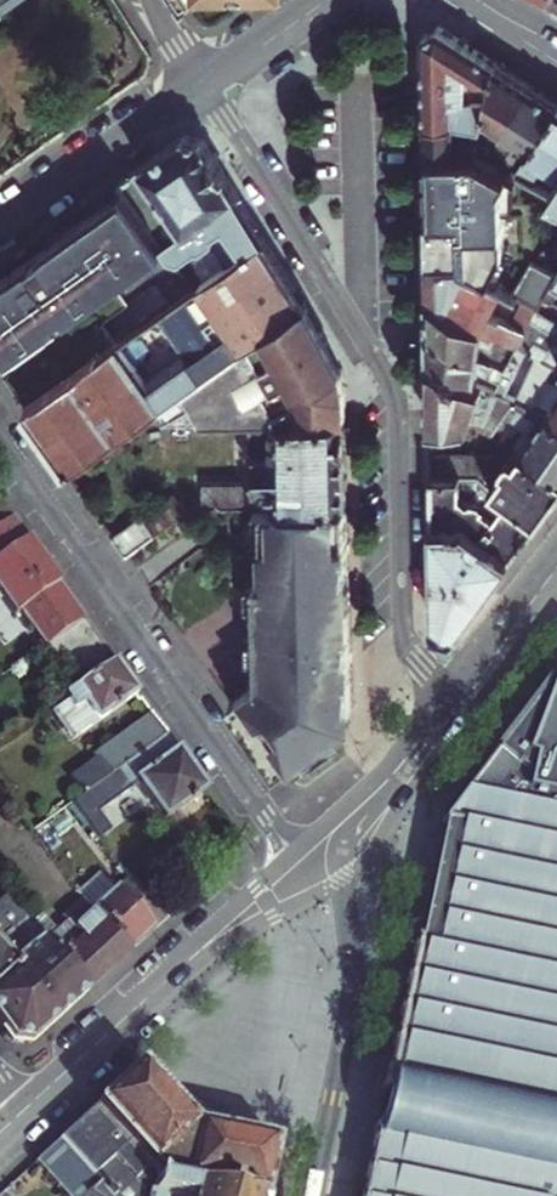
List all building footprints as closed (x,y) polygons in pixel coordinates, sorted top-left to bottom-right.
[(455,120),(482,127),(484,118),(496,63),(439,26),(423,35),(424,72),(425,119),(455,120)] [(531,85),(496,63),(484,118),(504,132),(531,85)] [(507,170),(512,162),(520,167),(556,110),(556,102),(531,85),(504,132),(520,144),(519,147),(511,149),(499,166),(504,169),(507,170)] [(532,183),(552,194),(556,186),(556,110),(520,167),(512,162),(507,170),(532,183)] [(426,156),(476,155),(482,128),(482,127),(455,120),(425,119),(426,156)] [(478,155),(488,160),(499,141),(482,128),(476,155),(478,155)] [(163,246),(170,256),(180,258),(196,246),(204,247),(214,239),(216,232),(225,226),(244,255),(265,240),(201,139),(184,136),(118,183),(124,191),(163,246)] [(426,156),(427,229),(462,229),(507,252),(499,180),(504,169),(499,166),(488,160),(478,155),(476,155),(426,156)] [(124,191),(0,279),(0,342),(9,355),(163,246),(124,191)] [(462,229),(427,229),(428,263),(461,263),(462,266),(491,281),(507,252),(462,229)] [(160,315),(205,376),(306,306),(265,240),(244,255),(160,315)] [(491,311),(502,287),(491,281),(462,266),(461,263),(428,263),(428,297),(518,344),(522,335),(514,330),(516,325),(491,311)] [(530,263),(513,294),(536,307),(543,295),(555,276),(530,263)] [(555,276),(543,295),(551,300),(556,293),(556,277),(555,276)] [(428,297),(429,331),(479,354),(482,339),(491,344),(491,346),(504,354),(506,351),(512,354),(518,344),(428,297)] [(169,420),(255,418),(345,416),(345,391),(342,372),(306,306),(205,376),(160,407),(169,420)] [(535,308),(531,318),(556,334),(556,322),(535,308)] [(430,362),(474,381),(477,365),(482,367),(485,372),(499,379),(494,391),(497,392),(503,395),(516,365),(509,360),(506,367),(479,354),(429,331),(430,362)] [(550,348),(535,340),(533,342),(522,335),(518,344),(556,364),(556,337),(550,348)] [(517,401),(534,368),(541,372),(537,380),(541,382),(538,388),(542,390),(533,409),(554,418),(556,420),(556,364),(518,344),(512,354),(509,360),(516,365),(503,395),(512,399),(517,401)] [(23,410),(67,473),(160,407),(116,345),(97,358),(23,410)] [(459,405),(488,412),(497,392),(494,391),(474,381),(430,362),(430,393),(448,394),(453,389),(459,390),(459,405)] [(478,425),(483,428),(489,419),(496,423),(500,417),(494,415),(488,412),(459,405),(459,390),(453,389),(448,394),(430,393),(431,425),(478,425)] [(556,474),(556,420),(554,418),(533,409),(517,401),(512,399),(504,411),(502,413),(531,432),(523,444),(514,439),(510,445),(521,452),(556,474)] [(499,408),(494,415),(500,417),(502,413),(504,411),(499,408)] [(206,503),(256,502),(264,502),(347,500),(346,449),(347,449),(347,417),(345,417),(345,416),(255,418),(251,423),(252,449),(256,452),(256,480),(246,480),(206,480),(206,503)] [(256,480),(256,452),(245,453),(246,480),(256,480)] [(521,452),(515,461),(511,457),(506,458),(500,467),(501,469),(504,471),(491,488),(537,521),(556,493),(556,474),(521,452)] [(432,475),(464,475),(464,456),(431,456),(432,475)] [(432,475),(433,527),(462,528),(462,523),(511,557),(537,521),(491,488),(476,475),(464,475),(432,475)] [(259,677),(228,700),(276,769),(291,758),(307,746),(340,723),(335,717),(328,707),(351,690),(349,569),(347,500),(264,502),(264,540),(265,573),(257,574),(257,577),(258,597),(258,631),(259,669),(259,677)] [(146,522),(154,533),(182,513),(175,502),(146,522)] [(264,540),(264,502),(256,502),(257,540),(264,540)] [(13,521),(2,506),(0,507),(0,530),(13,521)] [(112,536),(124,555),(154,533),(146,522),(142,516),(112,536)] [(13,521),(0,530),(0,600),(12,617),(19,612),(43,647),(81,619),(13,521)] [(455,634),(511,557),(462,523),(462,528),(433,527),(435,628),(455,634)] [(56,665),(94,637),(81,619),(43,647),(56,665)] [(258,631),(251,631),(252,669),(259,669),(258,631)] [(56,665),(73,691),(113,663),(94,637),(56,665)] [(77,737),(135,696),(113,663),(73,691),(54,704),(77,737)] [(556,973),(556,668),(442,821),(415,944),(556,973)] [(340,723),(307,746),(291,758),(297,767),(323,746),(344,730),(341,724),(352,716),(347,709),(352,705),(351,690),(328,707),(335,717),(340,723)] [(68,779),(80,798),(115,773),(165,738),(151,717),(91,759),(93,762),(68,779)] [(165,738),(115,773),(80,798),(68,806),(92,840),(103,832),(91,814),(135,785),(161,823),(203,792),(165,738)] [(113,894),(88,916),(125,957),(160,924),(138,898),(127,909),(113,894)] [(38,943),(39,943),(81,996),(125,957),(88,916),(68,932),(63,925),(50,933),(39,919),(27,927),(38,943)] [(39,943),(24,955),(6,935),(1,939),(0,937),(0,958),(54,1021),(81,996),(39,943)] [(415,944),(374,1139),(556,1176),(556,973),(415,944)] [(0,958),(0,1027),(11,1042),(30,1044),(54,1021),(0,958)] [(141,1066),(96,1107),(129,1145),(149,1167),(162,1181),(230,1195),(263,1195),(274,1143),(196,1125),(141,1066)] [(129,1145),(96,1107),(46,1153),(86,1195),(87,1195),(230,1195),(162,1181),(149,1167),(133,1183),(120,1170),(124,1165),(117,1157),(129,1145)] [(362,1195),(556,1195),(556,1176),(374,1139),(362,1195)] [(46,1153),(36,1162),(66,1195),(87,1195),(86,1195),(46,1153)]
